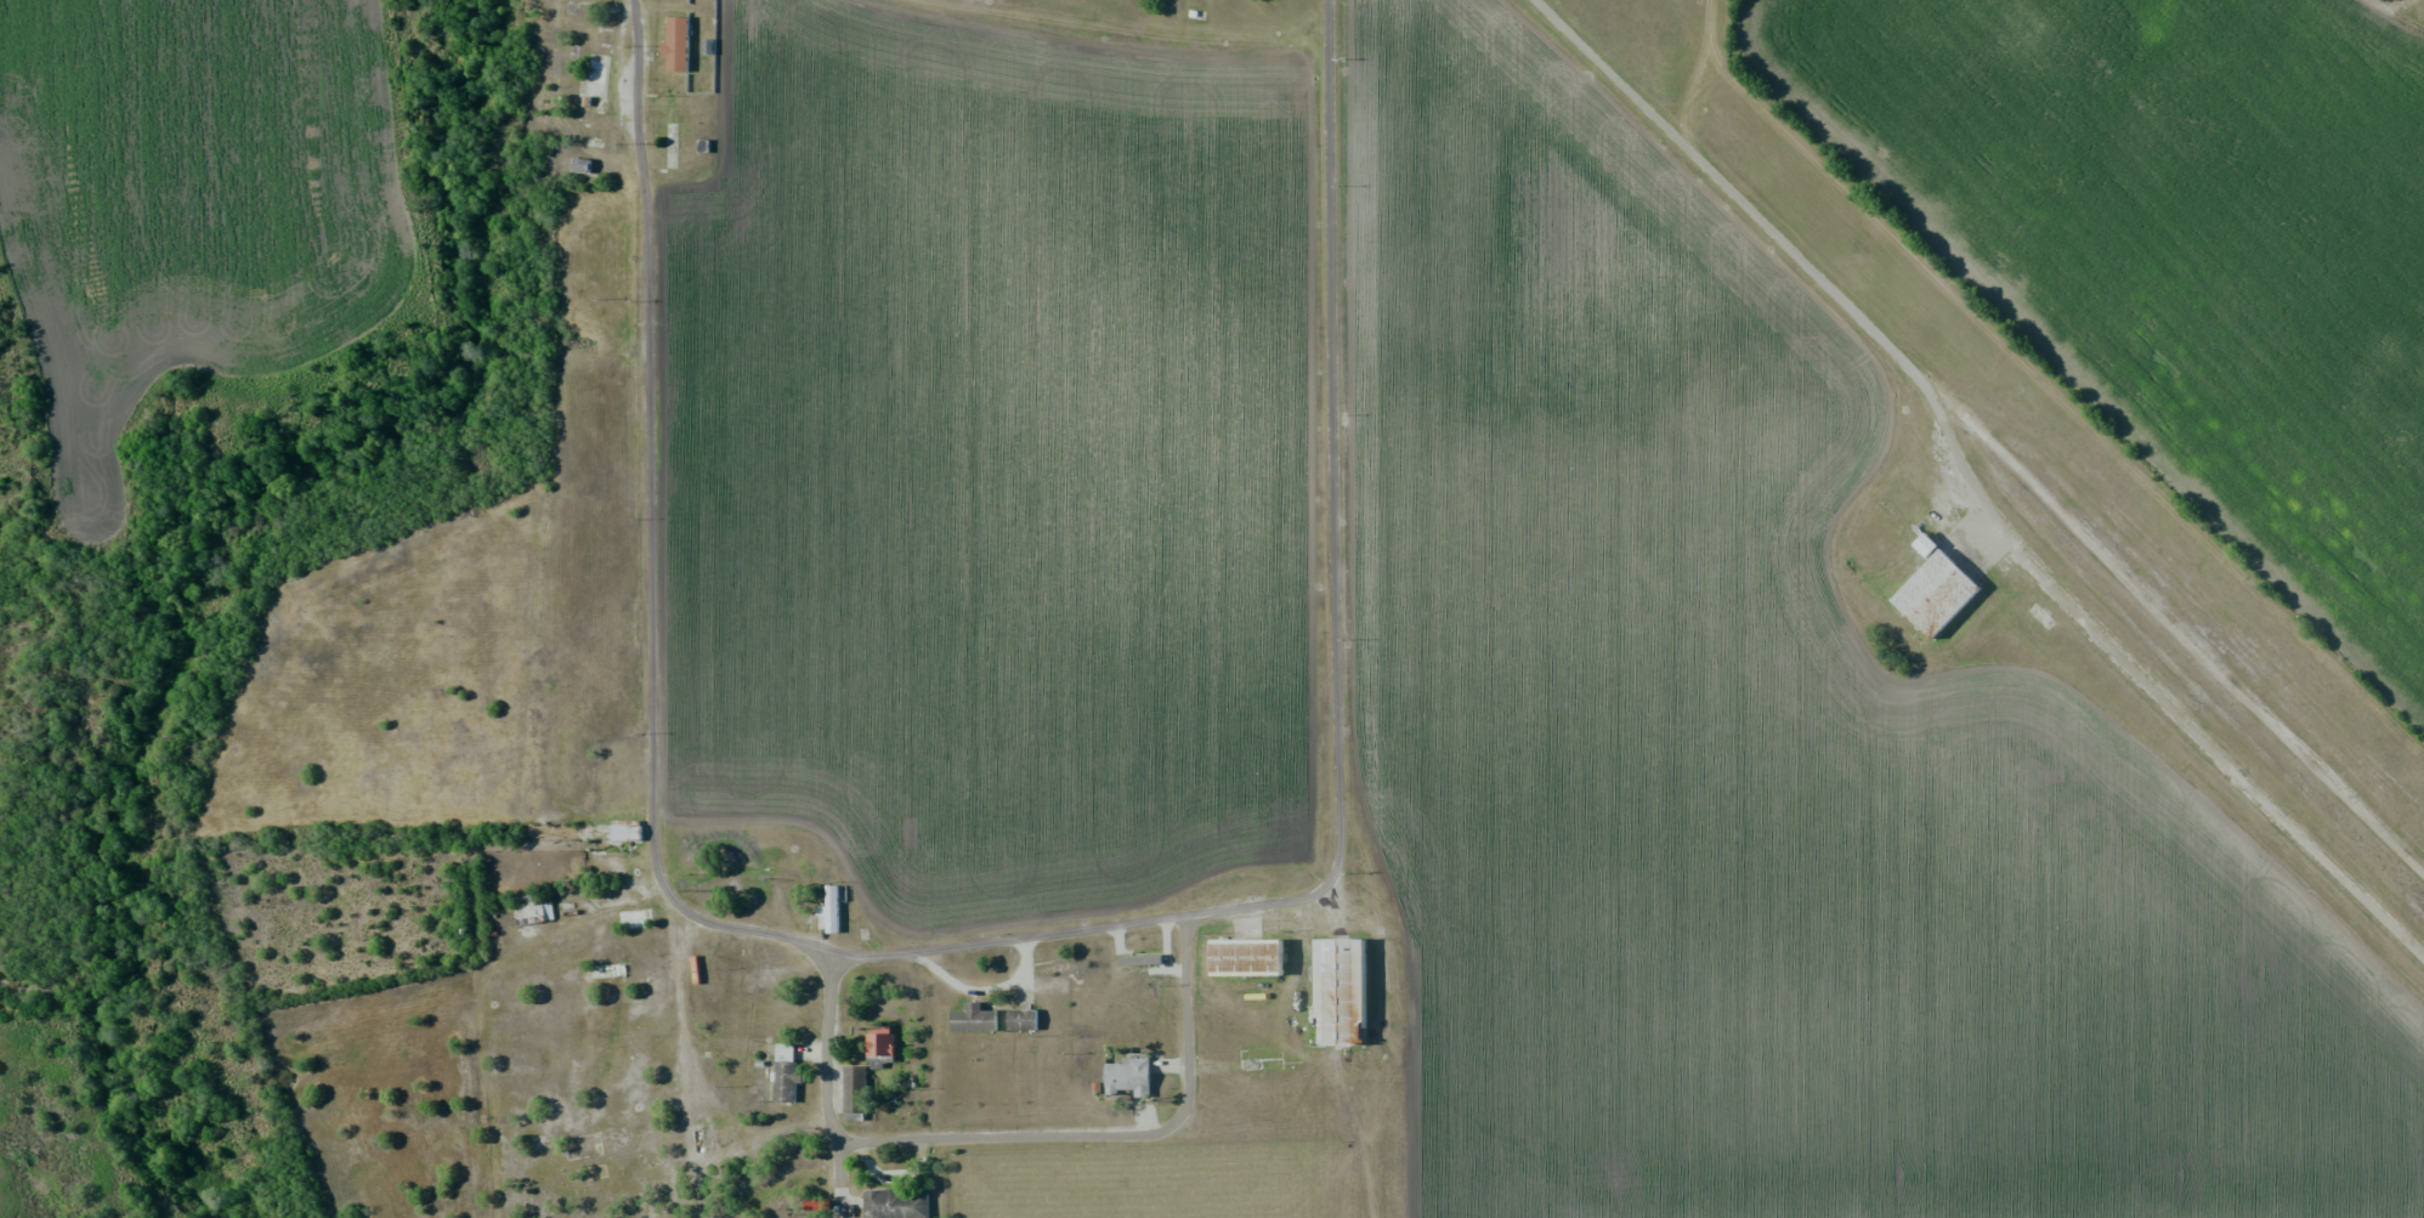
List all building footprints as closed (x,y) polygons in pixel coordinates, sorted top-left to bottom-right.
[(690,16),(669,16),(669,72),(690,72),(690,16)] [(1939,545),(1982,587),(1931,640),(1888,600),(1939,545)] [(614,842),(643,842),(643,822),(614,822),(614,842)] [(819,908),(819,931),(840,931),(840,885),(828,885),(828,908),(819,908)] [(555,920),(550,890),(514,896),(519,926),(555,920)] [(1317,938),(1318,1047),(1369,1046),(1368,938),(1317,938)] [(1286,939),(1211,939),(1211,976),(1286,976),(1286,939)] [(1035,1029),(1035,1009),(1026,1009),(1026,992),(1020,992),(1020,1010),(969,1010),(969,1029),(1035,1029)] [(895,1027),(870,1027),(870,1064),(895,1064),(895,1027)] [(1151,1059),(1106,1060),(1107,1092),(1135,1091),(1135,1097),(1152,1097),(1151,1059)] [(778,1061),(778,1103),(797,1103),(797,1061),(778,1061)] [(866,1065),(845,1065),(845,1116),(866,1116),(866,1065)] [(930,1190),(865,1190),(865,1217),(930,1217),(930,1190)]
